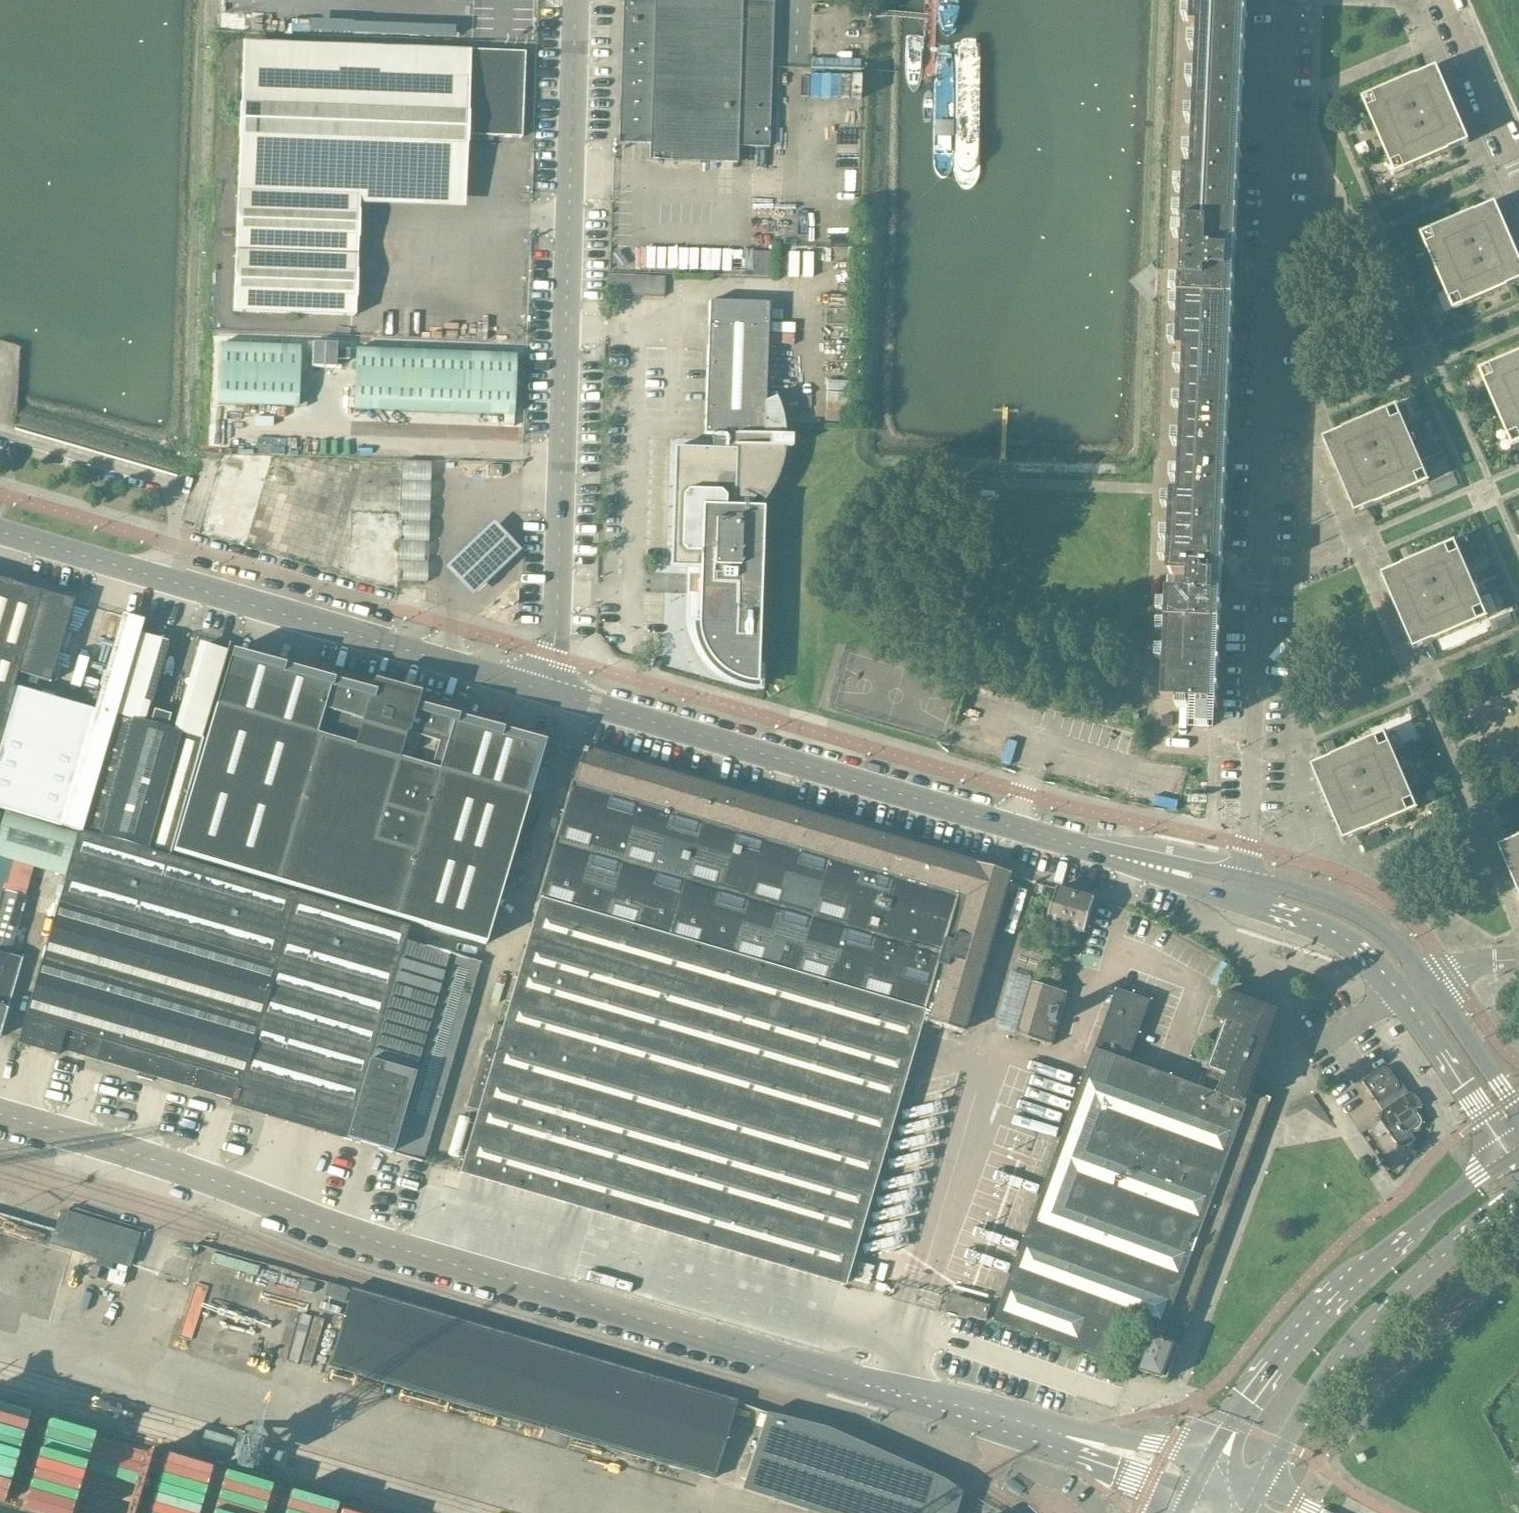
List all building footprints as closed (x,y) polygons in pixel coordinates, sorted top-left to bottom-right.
[(619,143),(650,144),(649,160),(714,163),(737,163),(737,146),(769,147),(773,2),(751,1),(748,1),(748,0),(623,0),(622,19),(620,93),(620,99),(619,120),(619,129),(619,143)] [(1241,0),(1193,0),(1191,30),(1199,30),(1195,114),(1236,116),(1241,0)] [(518,17),(517,31),(503,30),(503,39),(534,41),(535,18),(518,17)] [(467,63),(242,55),(233,312),(354,316),(359,193),(463,197),(465,136),(521,138),(524,53),(468,51),(467,63)] [(1469,143),(1437,68),(1363,100),(1395,175),(1469,143)] [(1230,255),(1236,116),(1195,114),(1193,172),(1185,172),(1181,265),(1178,352),(1185,353),(1179,495),(1219,496),(1229,281),(1235,281),(1236,266),(1236,255),(1230,255)] [(1364,125),(1358,128),(1361,135),(1368,132),(1364,125)] [(1383,186),(1375,190),(1378,197),(1387,193),(1383,186)] [(1514,285),(1518,283),(1518,259),(1495,204),(1422,236),(1454,311),(1514,285)] [(753,252),(752,277),(769,277),(770,253),(753,252)] [(699,573),(687,573),(687,595),(698,595),(697,624),(695,624),(695,629),(696,634),(697,640),(699,645),(700,649),(703,654),(705,658),(708,663),(712,667),(729,680),(732,681),(739,684),(745,685),(748,686),(752,687),(758,687),(759,669),(757,669),(762,509),(747,508),(756,498),(763,503),(766,498),(769,494),(771,491),(773,487),(776,481),(778,475),(780,469),(781,465),(782,461),(783,456),(784,449),(787,449),(787,437),(784,437),(784,432),(784,428),(783,423),(782,419),(781,414),(780,410),(778,405),(777,401),(775,397),(775,398),(765,402),(768,304),(709,302),(704,435),(712,435),(712,450),(674,448),(670,568),(699,569),(699,573)] [(299,348),(220,344),(216,406),(295,410),(299,348)] [(1480,372),(1512,447),(1518,444),(1518,355),(1480,372)] [(1396,408),(1337,433),(1323,440),(1355,515),(1429,483),(1396,408)] [(224,445),(199,532),(259,549),(270,510),(261,507),(274,460),(224,445)] [(285,455),(284,468),(291,469),(291,472),(299,472),(301,456),(285,455)] [(400,513),(398,582),(426,581),(427,462),(401,461),(400,513)] [(500,478),(501,467),(487,466),(486,478),(500,478)] [(1453,474),(1427,486),(1432,497),(1458,485),(1453,474)] [(1222,577),(1222,570),(1216,570),(1217,560),(1219,496),(1179,495),(1171,494),(1168,574),(1163,701),(1210,703),(1215,595),(1221,596),(1222,577)] [(492,521),(444,567),(472,597),(521,551),(492,521)] [(1404,561),(1427,552),(1423,541),(1413,545),(1413,546),(1411,546),(1400,550),(1404,561)] [(1414,651),(1487,619),(1455,544),(1381,575),(1414,651)] [(1500,579),(1492,583),(1496,590),(1504,586),(1500,579)] [(13,688),(18,674),(50,683),(74,602),(0,580),(0,810),(4,811),(80,833),(80,834),(81,834),(115,715),(142,622),(122,616),(94,711),(13,688)] [(1509,615),(1491,622),(1495,632),(1513,624),(1509,615)] [(486,943),(545,744),(539,744),(537,749),(454,725),(458,714),(418,702),(420,695),(386,685),(384,692),(330,676),(327,687),(235,660),(236,655),(236,654),(232,652),(172,853),(486,943)] [(1210,708),(1204,707),(1198,707),(1197,728),(1209,728),(1210,708)] [(167,859),(202,739),(166,729),(169,718),(153,713),(150,725),(137,721),(115,715),(81,834),(167,859)] [(1162,716),(1162,727),(1172,727),(1172,717),(1162,716)] [(1385,735),(1325,761),(1311,767),(1343,842),(1417,810),(1385,735)] [(460,1160),(457,1169),(462,1170),(461,1174),(842,1285),(847,1268),(916,1032),(919,1022),(939,1028),(961,1034),(1008,875),(978,866),(783,809),(766,804),(601,755),(582,750),(575,773),(573,782),(571,781),(535,904),(540,905),(519,979),(513,977),(506,1003),(511,1005),(504,1028),(479,1112),(464,1161),(460,1160)] [(1417,774),(1408,779),(1412,787),(1421,783),(1417,774)] [(0,830),(0,857),(66,876),(78,834),(5,813),(0,830)] [(348,1140),(404,942),(409,927),(167,859),(81,834),(80,834),(18,1044),(57,1056),(59,1050),(137,1073),(136,1077),(152,1082),(153,1078),(232,1101),(230,1106),(348,1140)] [(1512,841),(1498,847),(1518,896),(1518,838),(1512,841)] [(18,956),(9,954),(16,930),(27,933),(35,902),(1,892),(4,884),(0,883),(0,1034),(22,962),(17,961),(18,956)] [(1066,928),(1076,895),(1057,889),(1052,909),(1050,909),(1048,915),(1049,917),(1047,923),(1066,928)] [(1085,934),(1095,900),(1076,895),(1066,928),(1085,934)] [(480,964),(404,942),(348,1140),(422,1162),(480,964)] [(998,1019),(1015,1023),(1028,975),(1011,971),(998,1019)] [(1018,1036),(1028,1038),(1052,1046),(1068,993),(1034,983),(1018,1036)] [(1095,1051),(995,1323),(1087,1356),(1111,1363),(1116,1346),(1122,1348),(1129,1325),(1146,1331),(1142,1347),(1136,1345),(1131,1362),(1138,1364),(1135,1370),(1168,1380),(1271,1099),(1252,1092),(1281,1013),(1247,1000),(1248,996),(1249,995),(1249,993),(1248,992),(1248,990),(1247,989),(1246,988),(1245,987),(1244,986),(1242,986),(1241,985),(1240,985),(1238,985),(1237,986),(1235,986),(1234,987),(1233,988),(1232,989),(1232,991),(1230,995),(1228,994),(1218,1021),(1226,1024),(1209,1070),(1202,1090),(1127,1063),(1149,1003),(1117,991),(1095,1051)] [(479,1112),(504,1028),(493,1025),(488,1043),(485,1042),(466,1108),(479,1112)] [(1398,1083),(1390,1071),(1389,1070),(1388,1069),(1387,1069),(1386,1068),(1385,1068),(1383,1068),(1382,1068),(1381,1069),(1380,1069),(1362,1081),(1382,1111),(1380,1121),(1397,1146),(1398,1147),(1400,1148),(1403,1148),(1404,1148),(1406,1147),(1417,1140),(1416,1139),(1414,1140),(1411,1134),(1419,1129),(1420,1128),(1421,1126),(1422,1125),(1422,1124),(1422,1123),(1422,1121),(1421,1119),(1415,1110),(1421,1106),(1422,1107),(1423,1107),(1416,1097),(1415,1096),(1414,1095),(1413,1094),(1411,1094),(1410,1094),(1409,1094),(1408,1094),(1406,1095),(1400,1099),(1396,1094),(1397,1093),(1398,1092),(1399,1091),(1399,1090),(1400,1088),(1400,1087),(1399,1086),(1399,1085),(1398,1083)] [(139,1236),(68,1215),(61,1213),(51,1244),(53,1244),(97,1258),(95,1265),(111,1270),(113,1263),(129,1267),(139,1236)] [(347,1290),(327,1284),(323,1297),(344,1303),(347,1290)] [(341,1324),(329,1367),(713,1480),(735,1402),(351,1290),(341,1324)] [(990,1306),(956,1296),(955,1301),(951,1312),(986,1322),(990,1306)] [(766,1414),(741,1491),(811,1512),(955,1512),(961,1494),(943,1481),(825,1429),(766,1414)]
